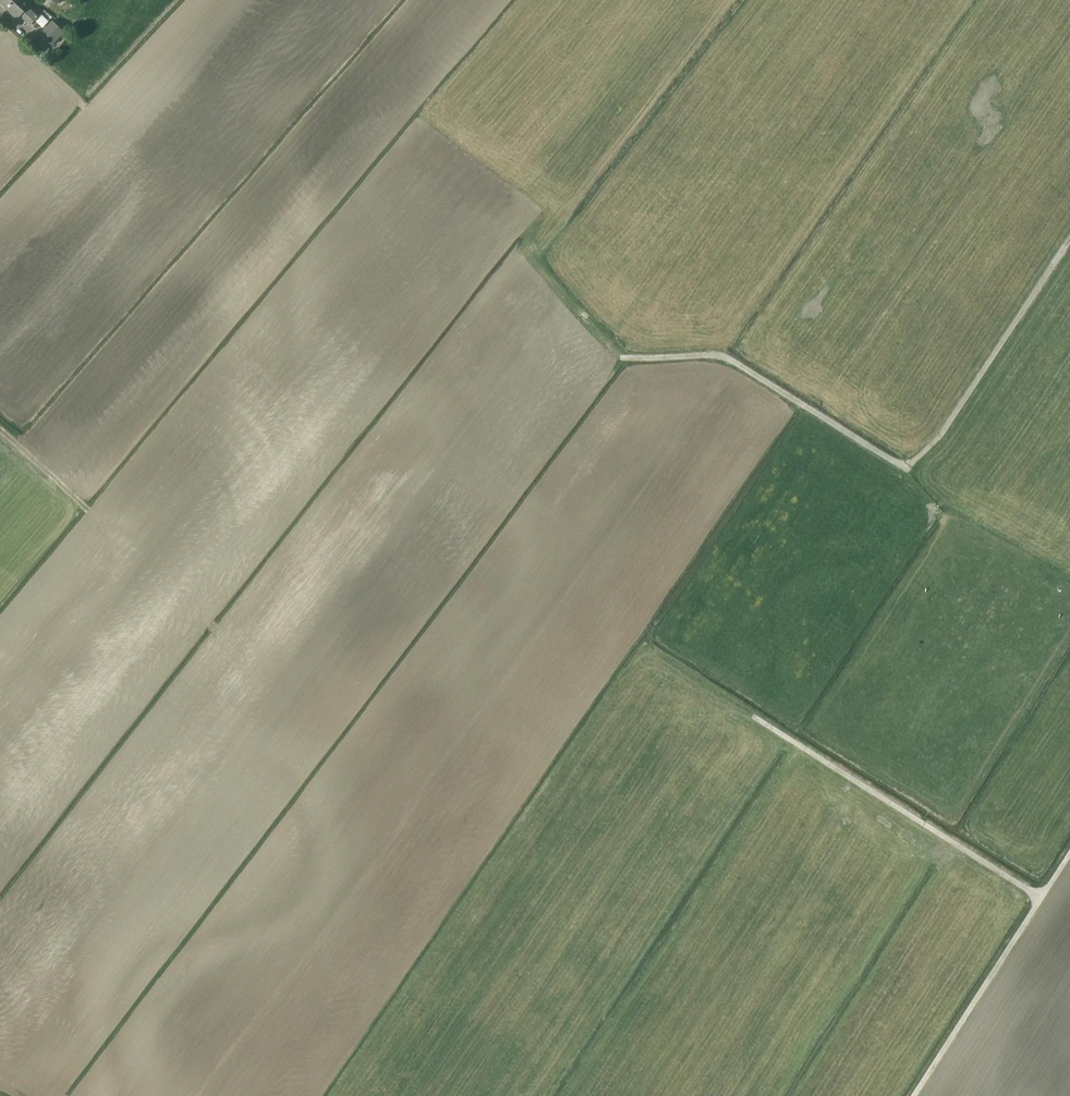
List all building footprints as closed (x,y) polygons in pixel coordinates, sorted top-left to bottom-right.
[(43,12),(30,0),(0,0),(0,2),(18,18),(21,15),(31,25),(43,12)] [(65,32),(53,21),(41,34),(53,45),(65,32)]
